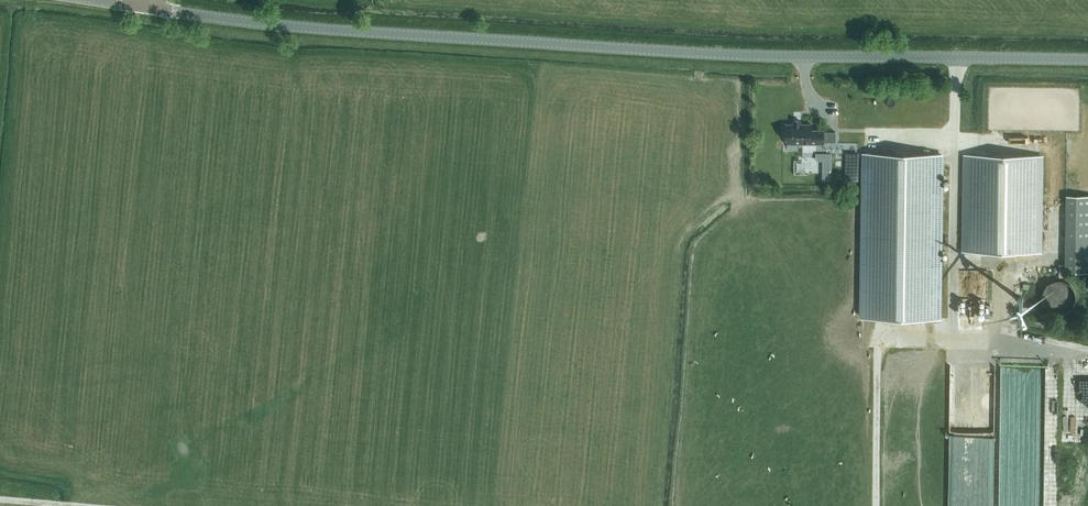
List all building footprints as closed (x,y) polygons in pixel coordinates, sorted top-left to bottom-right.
[(793,124),(787,124),(787,144),(803,144),(803,143),(816,143),(816,144),(824,144),(824,142),(835,142),(835,132),(824,132),(824,130),(812,130),(812,124),(801,124),(801,121),(793,121),(793,124)] [(941,155),(865,153),(862,317),(939,318),(941,155)] [(1040,251),(1041,156),(966,155),(964,250),(1040,251)] [(1066,195),(1065,271),(1087,272),(1087,195),(1066,195)] [(1063,333),(1062,339),(1078,344),(1080,338),(1063,333)] [(1013,378),(1031,378),(1032,364),(1014,364),(1013,378)] [(1054,374),(1055,397),(1066,397),(1065,374),(1054,374)] [(1064,403),(1052,404),(1053,422),(1064,422),(1064,403)]
